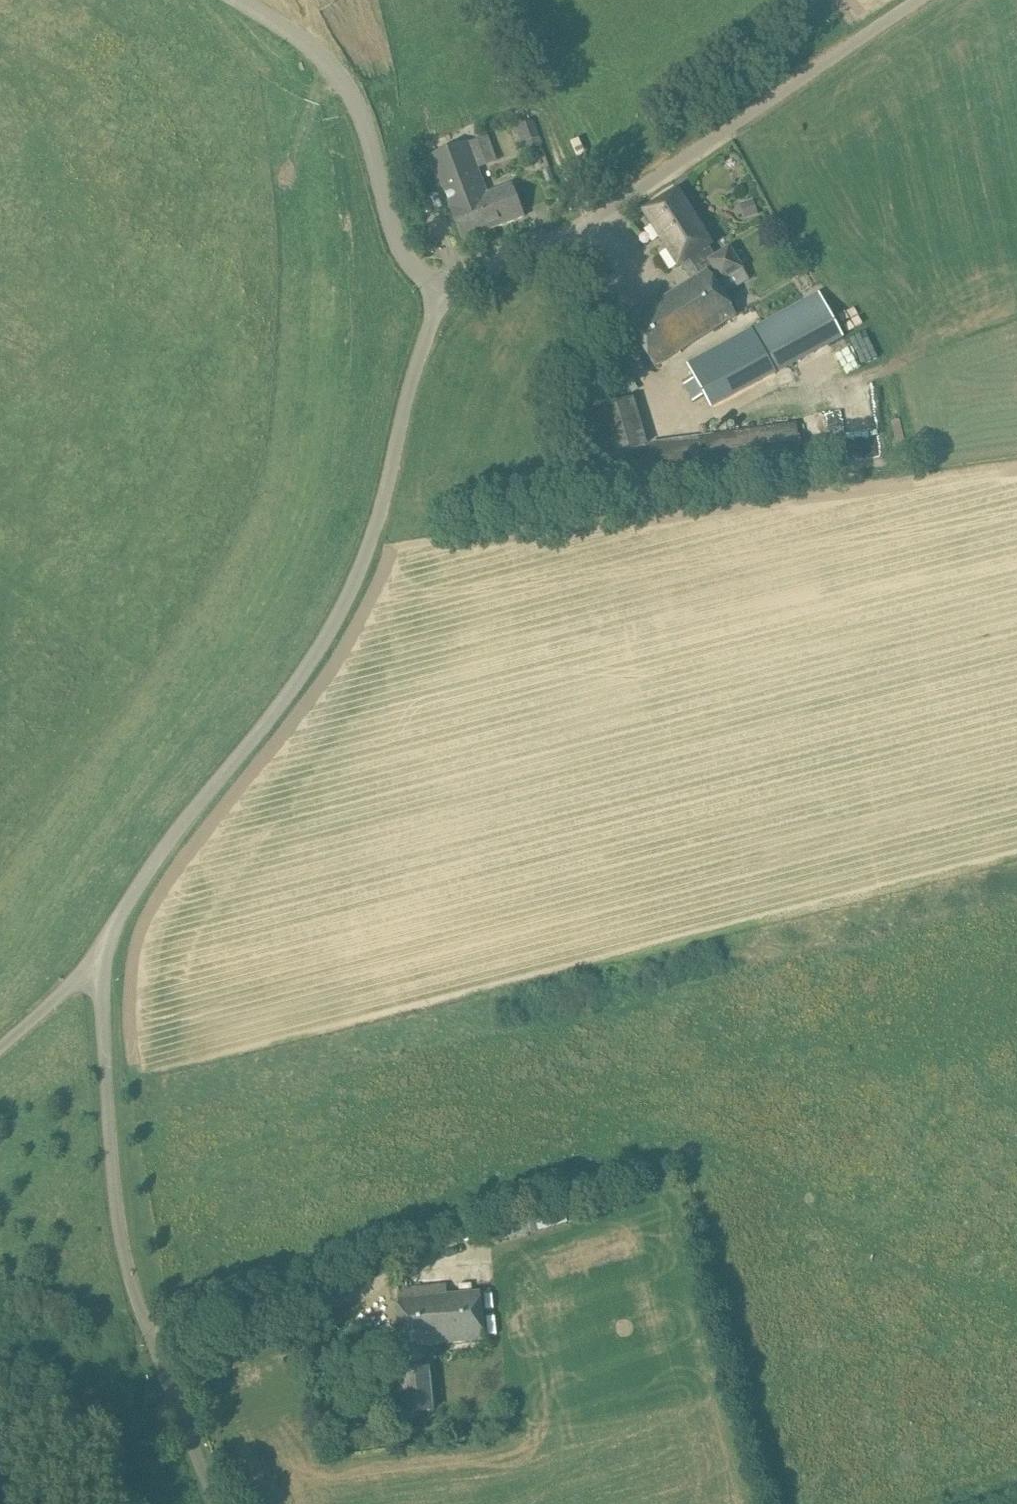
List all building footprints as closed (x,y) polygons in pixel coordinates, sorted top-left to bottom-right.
[(521,143),(525,141),(528,149),(542,144),(534,121),(515,128),(521,143)] [(498,162),(488,136),(470,143),(480,169),(498,162)] [(487,194),(467,142),(430,156),(443,192),(446,191),(452,207),(451,208),(463,240),(525,217),(513,185),(487,194)] [(645,212),(666,246),(700,225),(679,191),(645,212)] [(754,199),(744,202),(749,217),(759,214),(754,199)] [(700,225),(666,246),(679,267),(684,263),(694,280),(668,297),(696,341),(737,315),(716,283),(722,280),(723,282),(743,269),(741,265),(730,249),(716,257),(710,247),(713,245),(700,225)] [(820,293),(804,302),(828,346),(844,338),(820,293)] [(655,367),(696,341),(668,297),(627,323),(655,367)] [(828,346),(804,302),(752,330),(755,335),(774,371),(777,375),(828,346)] [(695,379),(685,384),(694,402),(704,396),(709,406),(727,396),(774,371),(756,337),(755,335),(690,370),(695,378),(695,379)] [(835,379),(848,459),(883,453),(869,373),(835,379)] [(646,445),(633,399),(587,412),(600,458),(646,445)] [(449,1295),(447,1284),(418,1287),(398,1289),(403,1348),(406,1347),(408,1371),(404,1372),(408,1413),(433,1411),(429,1369),(427,1370),(425,1345),(486,1340),(482,1292),(449,1295)]
